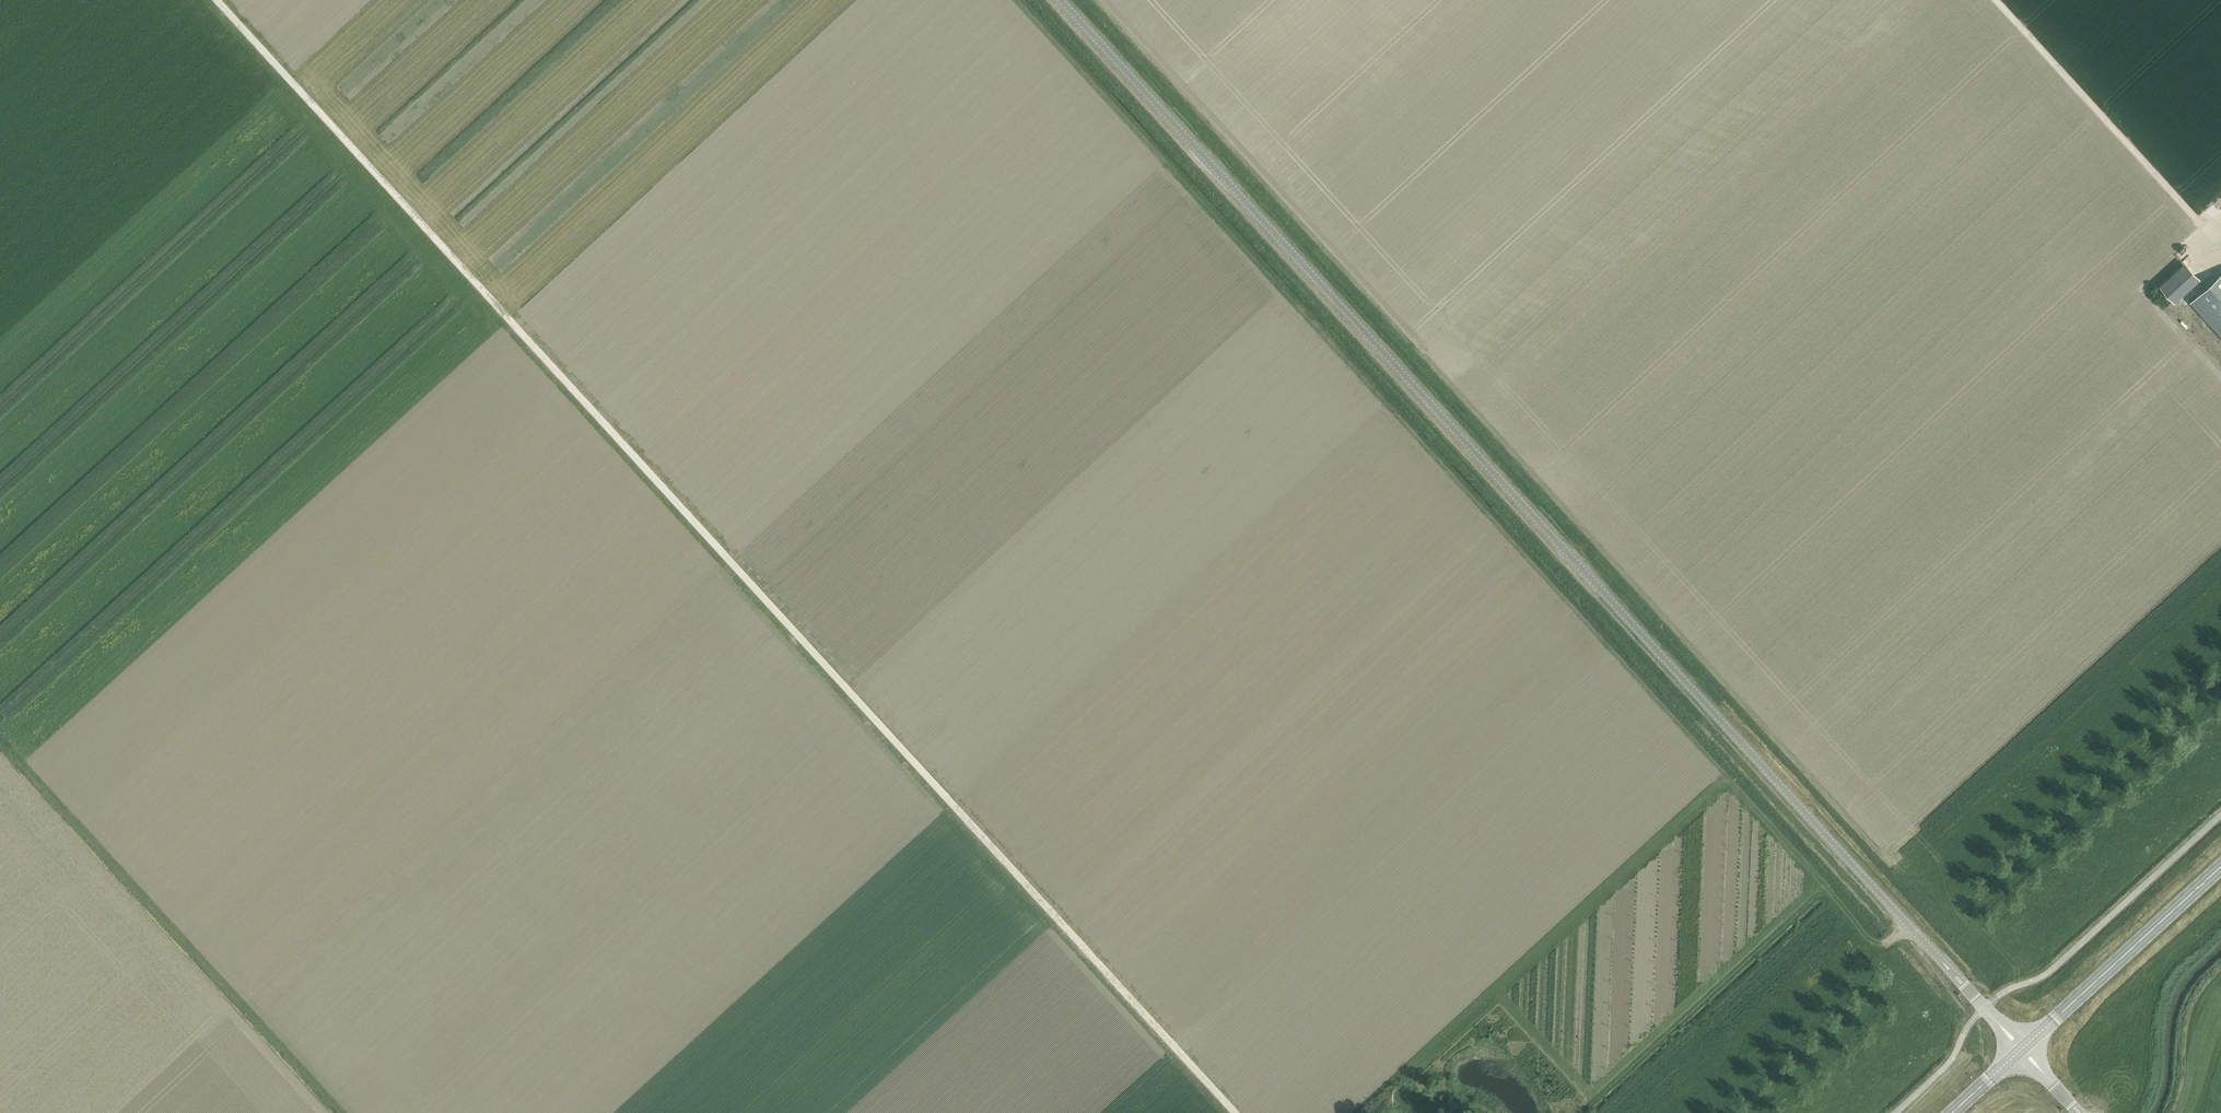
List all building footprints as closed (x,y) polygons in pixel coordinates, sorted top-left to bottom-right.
[(2180,297),(2198,280),(2183,264),(2160,285),(2175,302),(2180,297)] [(2220,335),(2220,274),(2191,302),(2220,335)]
